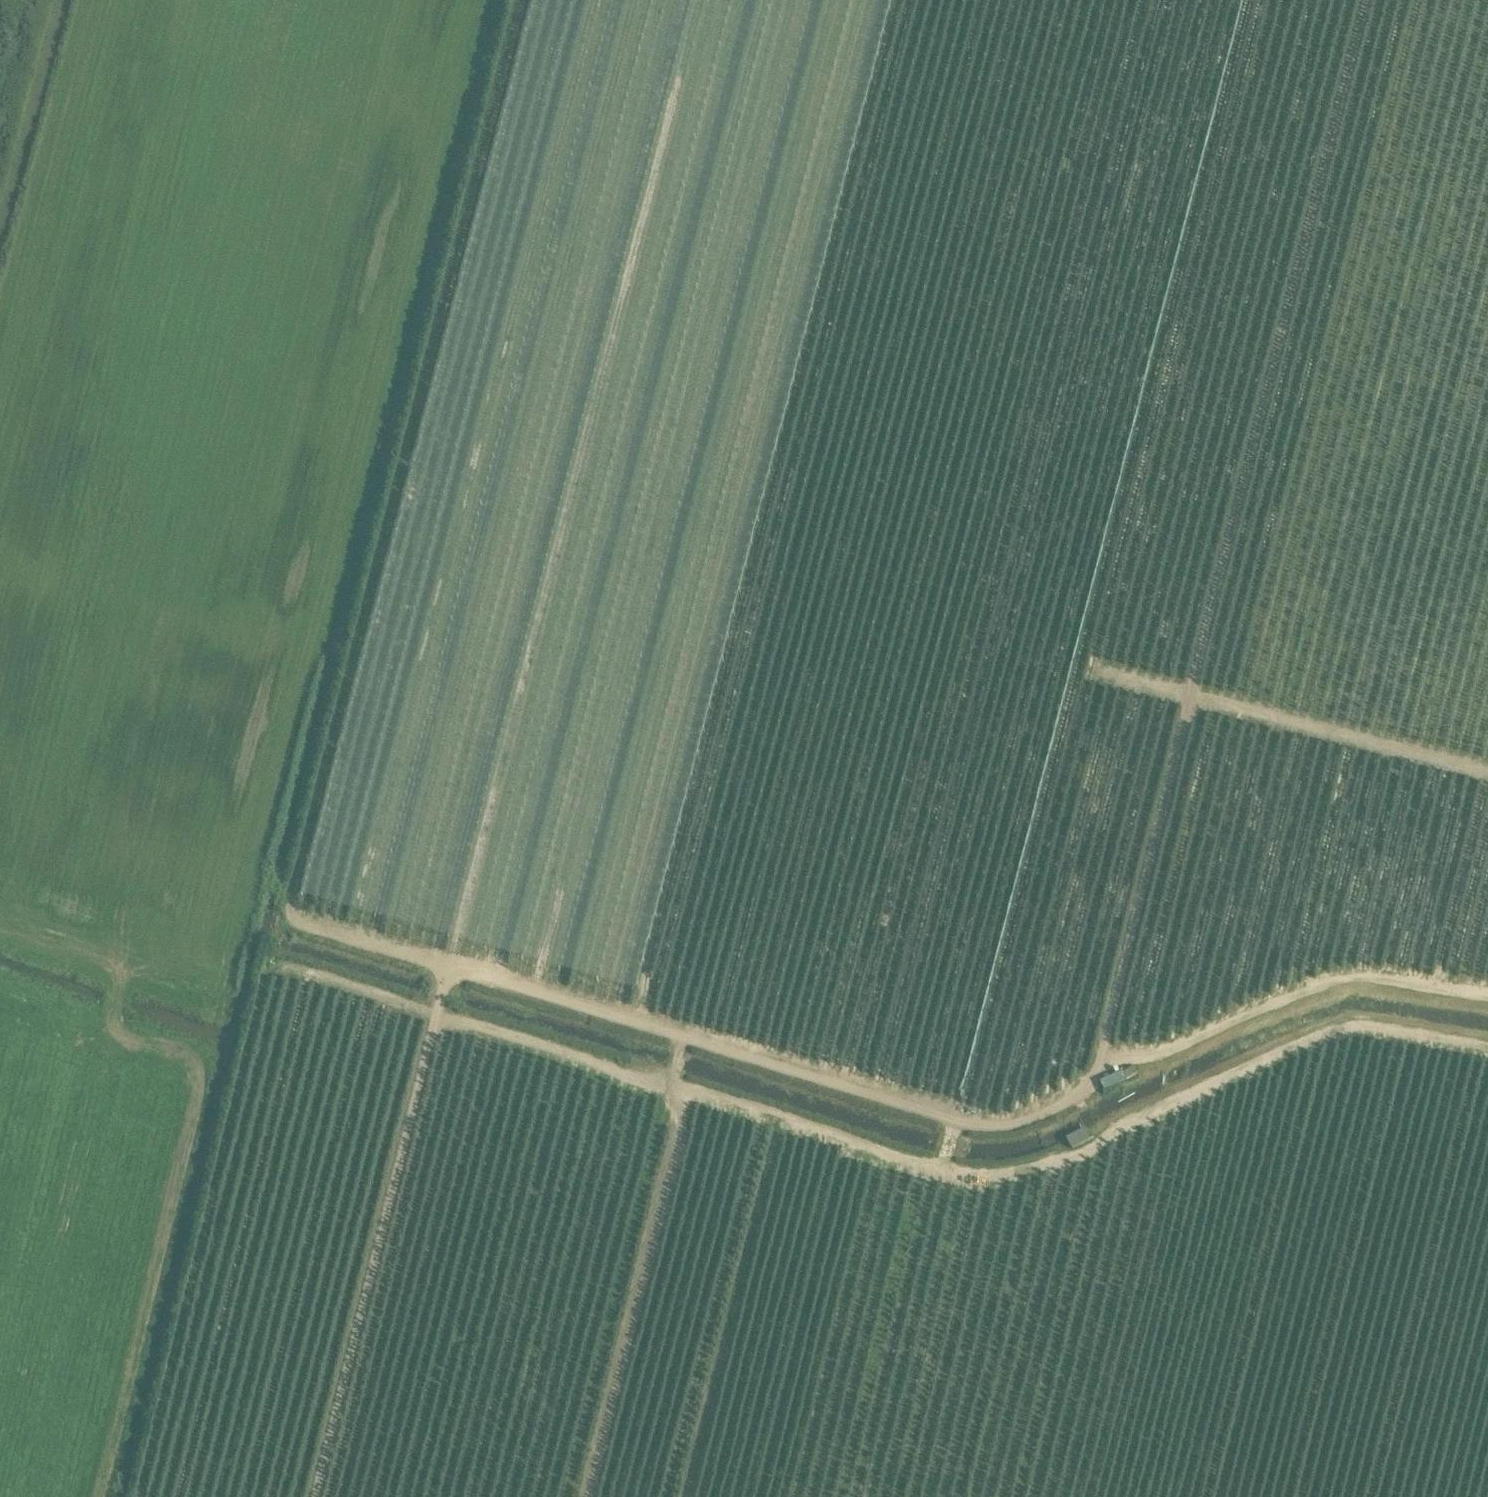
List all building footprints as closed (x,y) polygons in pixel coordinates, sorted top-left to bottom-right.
[(1123,1073),(1102,1079),(1105,1087),(1126,1081),(1123,1073)] [(1073,1148),(1091,1140),(1087,1129),(1068,1137),(1073,1148)]
